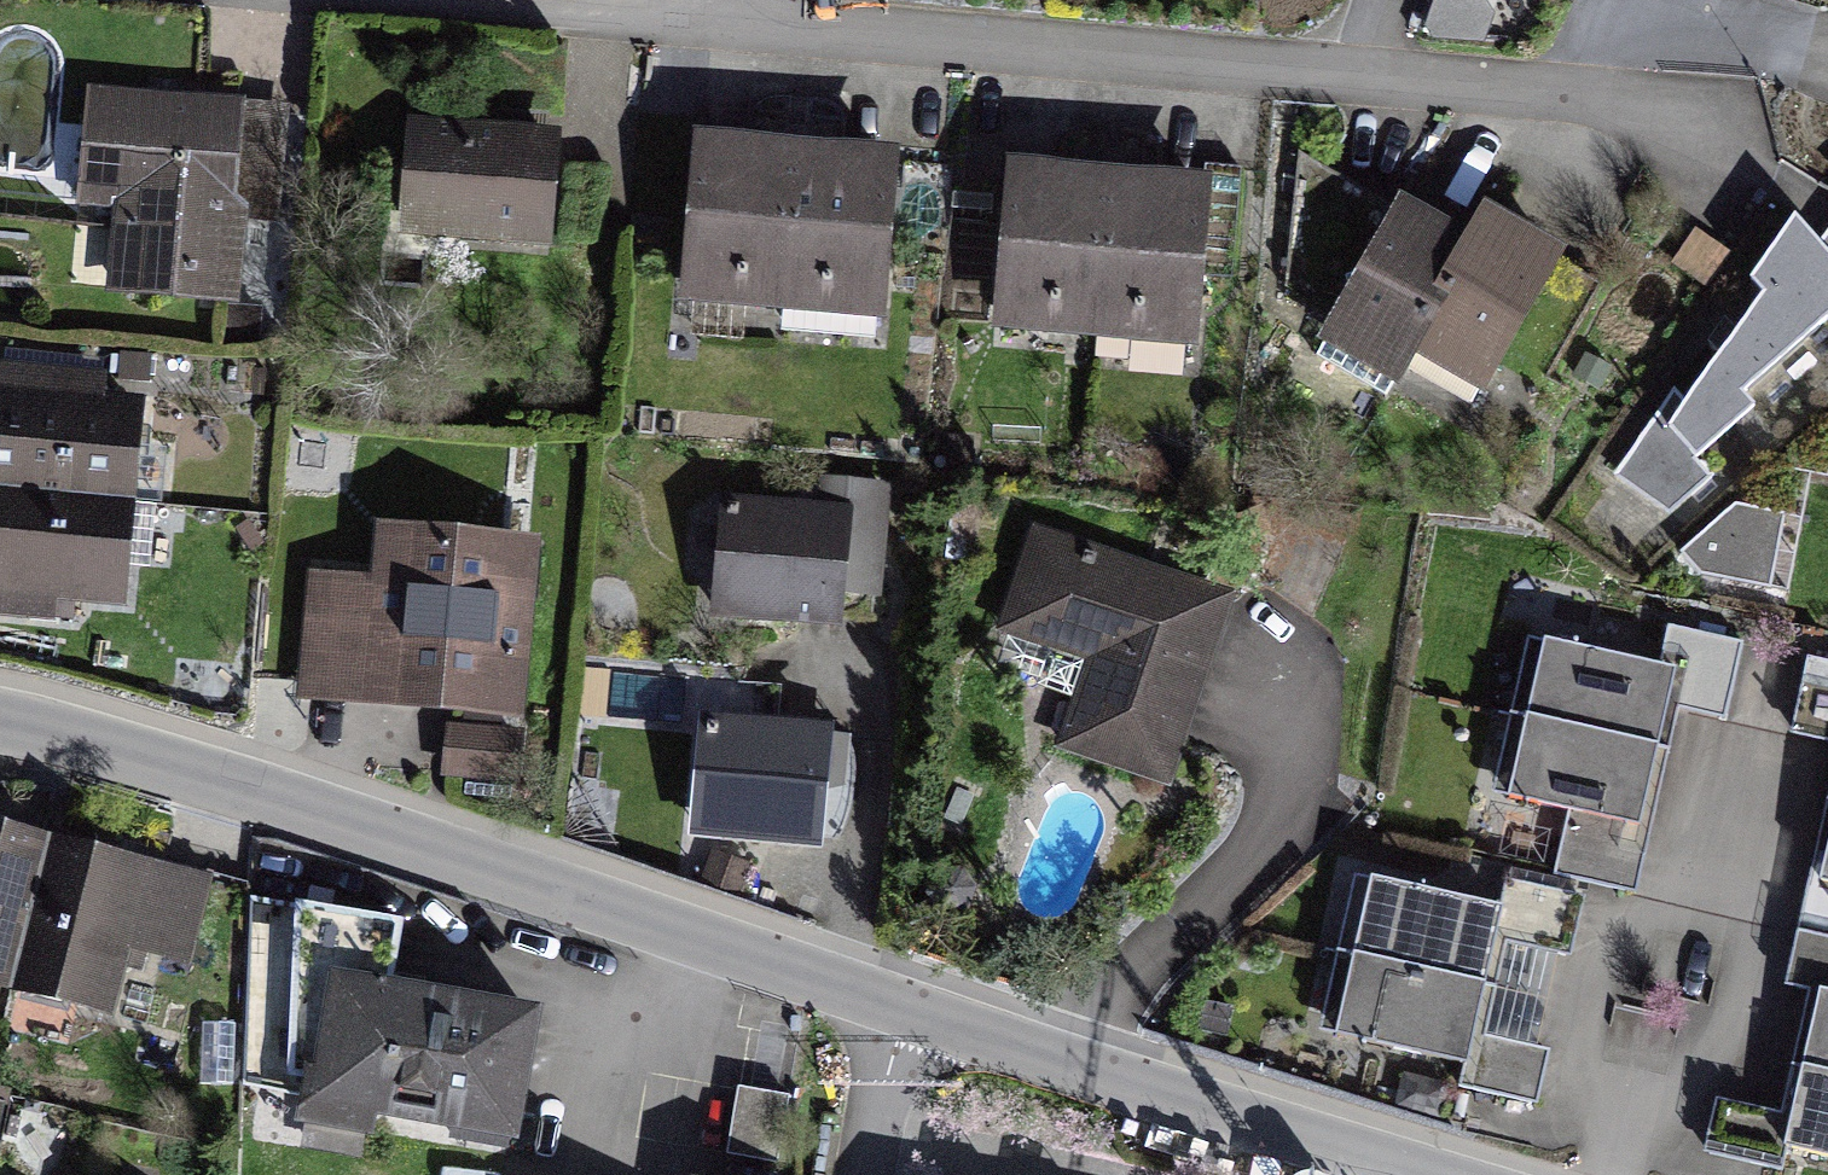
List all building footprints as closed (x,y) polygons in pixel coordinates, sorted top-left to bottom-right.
[(1434,26),(1493,25),(1493,0),(1434,0),(1434,26)] [(261,113),(93,99),(82,222),(128,226),(122,300),(245,311),(261,113)] [(573,146),(418,131),(407,239),(562,254),(573,146)] [(811,156),(710,146),(694,308),(795,318),(811,156)] [(911,166),(811,156),(795,318),(895,328),(911,166)] [(1126,184),(1025,175),(1009,337),(1110,347),(1126,184)] [(1226,194),(1126,184),(1110,347),(1211,357),(1226,194)] [(1415,213),(1334,351),(1406,393),(1425,360),(1487,255),(1415,213)] [(1487,255),(1425,360),(1497,402),(1578,264),(1506,222),(1487,255)] [(1808,224),(1758,291),(1774,316),(1673,449),(1656,443),(1622,491),(1678,529),(1716,494),(1706,480),(1766,429),(1757,412),(1827,352),(1827,243),(1808,224)] [(0,406),(0,503),(140,516),(150,418),(102,413),(104,389),(3,379),(0,406)] [(0,503),(0,626),(80,634),(83,610),(131,615),(140,516),(0,503)] [(863,524),(730,511),(719,618),(853,631),(863,524)] [(1247,605),(1042,539),(1008,644),(1100,673),(1071,761),(1184,797),(1247,605)] [(307,715),(534,735),(550,559),(385,545),(380,594),(318,588),(307,715)] [(1662,677),(1533,649),(1498,805),(1576,822),(1562,885),(1641,902),(1681,719),(1731,730),(1746,660),(1670,643),(1662,677)] [(1816,673),(1800,746),(1827,752),(1827,676),(1816,673)] [(840,746),(715,733),(704,845),(829,857),(840,746)] [(530,748),(456,741),(451,789),(526,796),(530,748)] [(0,835),(0,1000),(22,1006),(62,850),(0,835)] [(221,891),(62,850),(22,1006),(122,1031),(137,975),(196,990),(221,891)] [(1807,950),(1827,954),(1827,854),(1807,950)] [(1512,918),(1364,886),(1330,1041),(1480,1074),(1474,1101),(1546,1117),(1558,1064),(1496,1051),(1517,957),(1578,971),(1591,913),(1516,897),(1512,918)] [(1807,950),(1796,1001),(1822,1007),(1795,1133),(1733,1119),(1722,1172),(1736,1174),(1797,1174),(1800,1161),(1827,1167),(1827,954),(1807,950)] [(552,1022),(340,981),(312,1124),(524,1165),(552,1022)] [(0,1110),(0,1163),(6,1164),(16,1113),(0,1110)]
